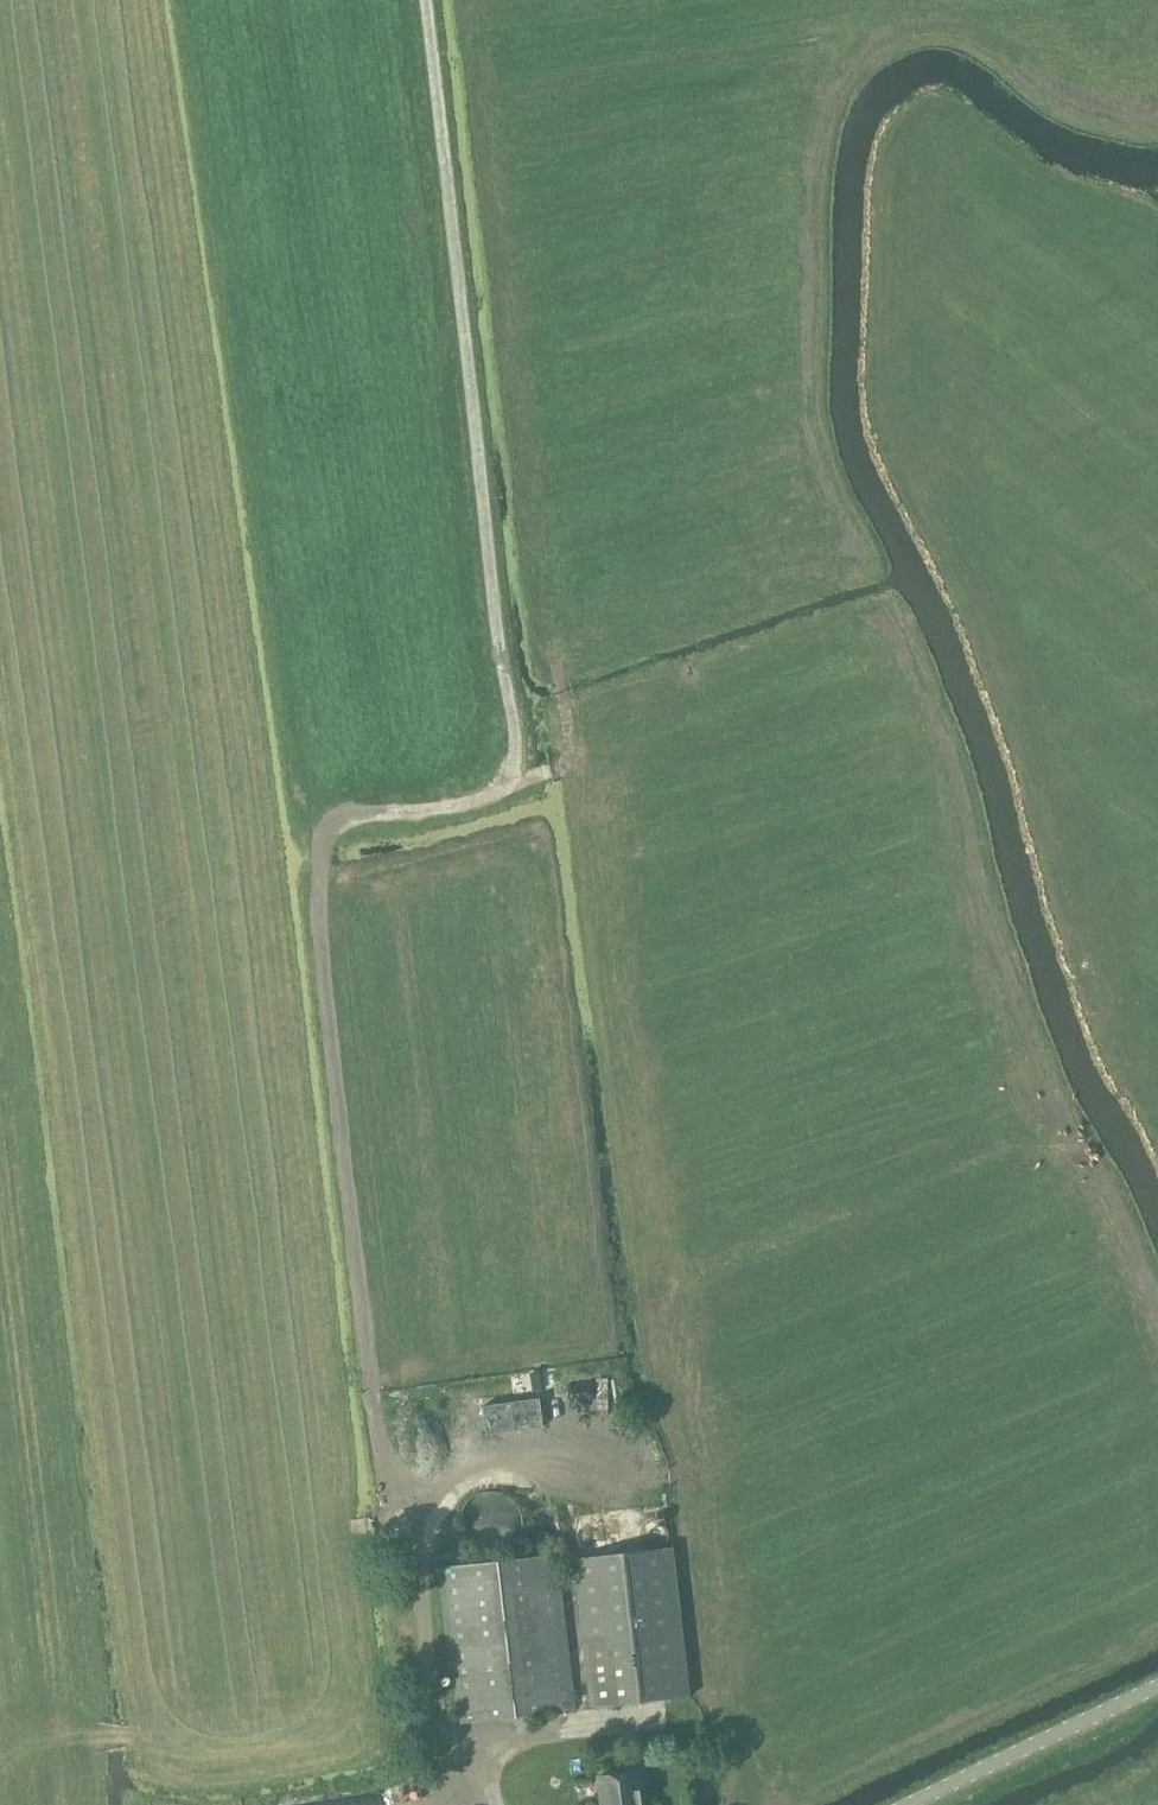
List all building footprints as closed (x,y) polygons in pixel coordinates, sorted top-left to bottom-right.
[(531,1518),(530,1512),(528,1505),(525,1500),(520,1493),(515,1489),(509,1486),(504,1484),(496,1483),(488,1484),(483,1486),(476,1489),(472,1493),(466,1500),(463,1505),(462,1513),(461,1518),(462,1526),(465,1533),(468,1538),(473,1544),(479,1548),(485,1551),(491,1552),(498,1553),(502,1552),(510,1550),(516,1546),(520,1543),(525,1537),(528,1531),(530,1525),(531,1518)] [(592,1709),(691,1697),(673,1548),(574,1560),(592,1709)] [(458,1725),(578,1711),(559,1555),(438,1569),(458,1725)] [(639,1772),(600,1777),(603,1804),(643,1804),(639,1772)]
